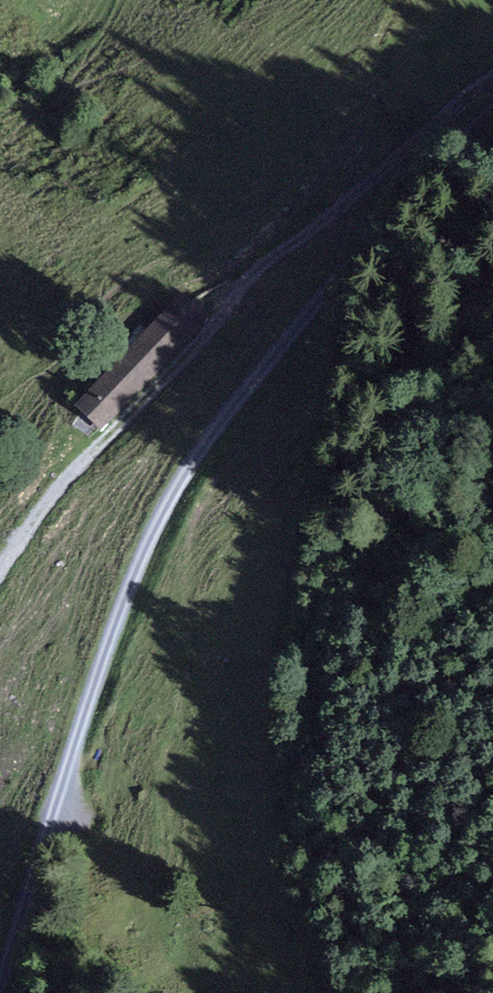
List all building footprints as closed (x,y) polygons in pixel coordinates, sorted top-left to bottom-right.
[(178,297),(74,403),(102,430),(205,323),(178,297)]
